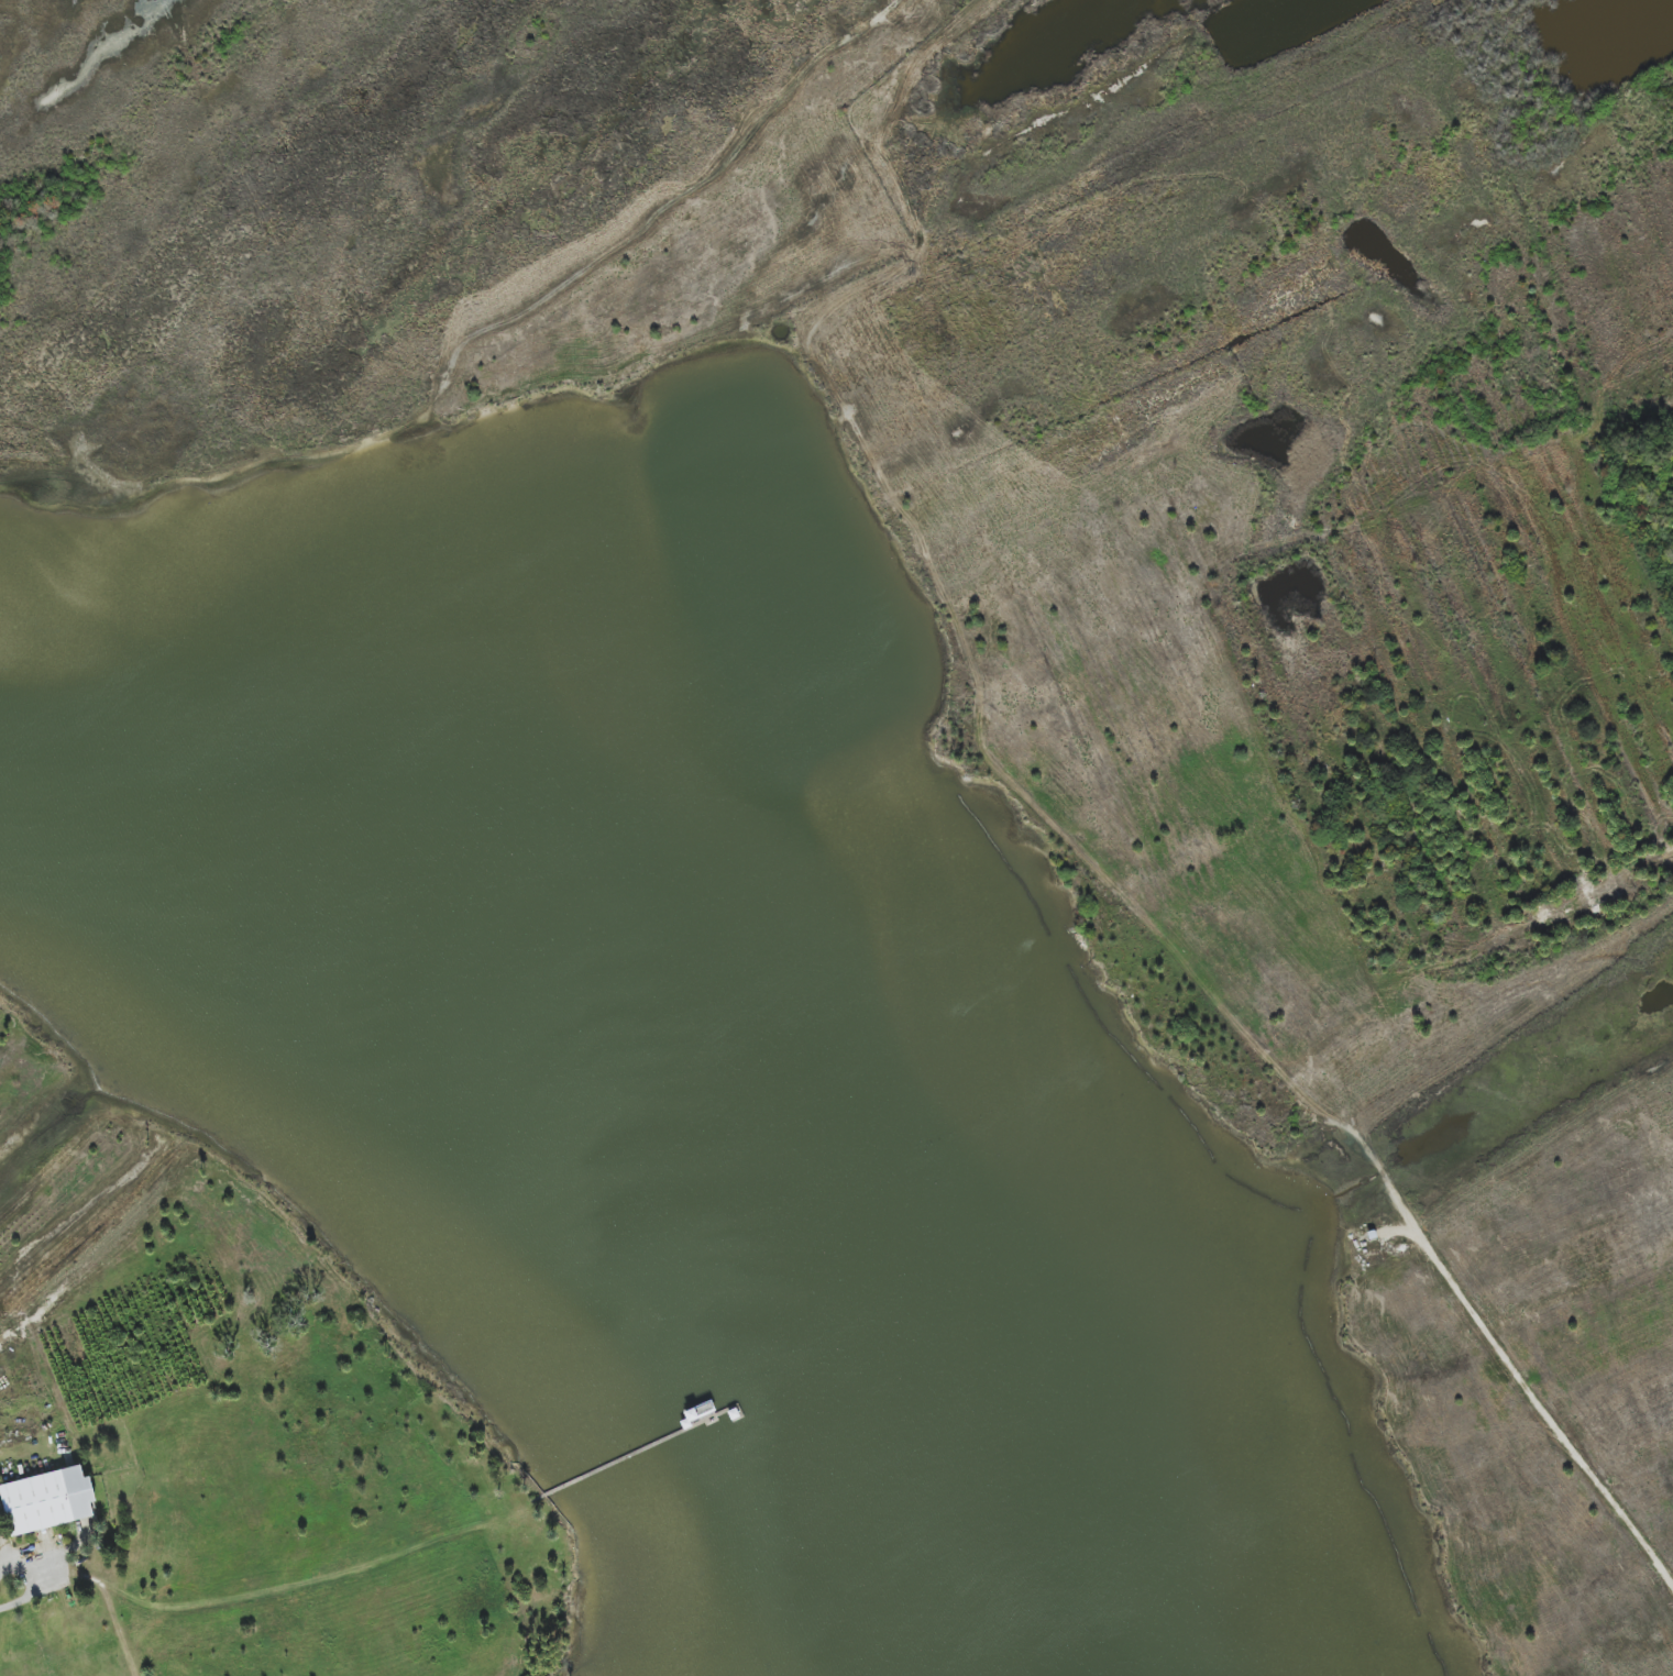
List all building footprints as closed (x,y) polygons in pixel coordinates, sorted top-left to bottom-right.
[(0,1484),(12,1535),(94,1517),(91,1503),(96,1501),(90,1476),(84,1478),(82,1466),(0,1484)]
